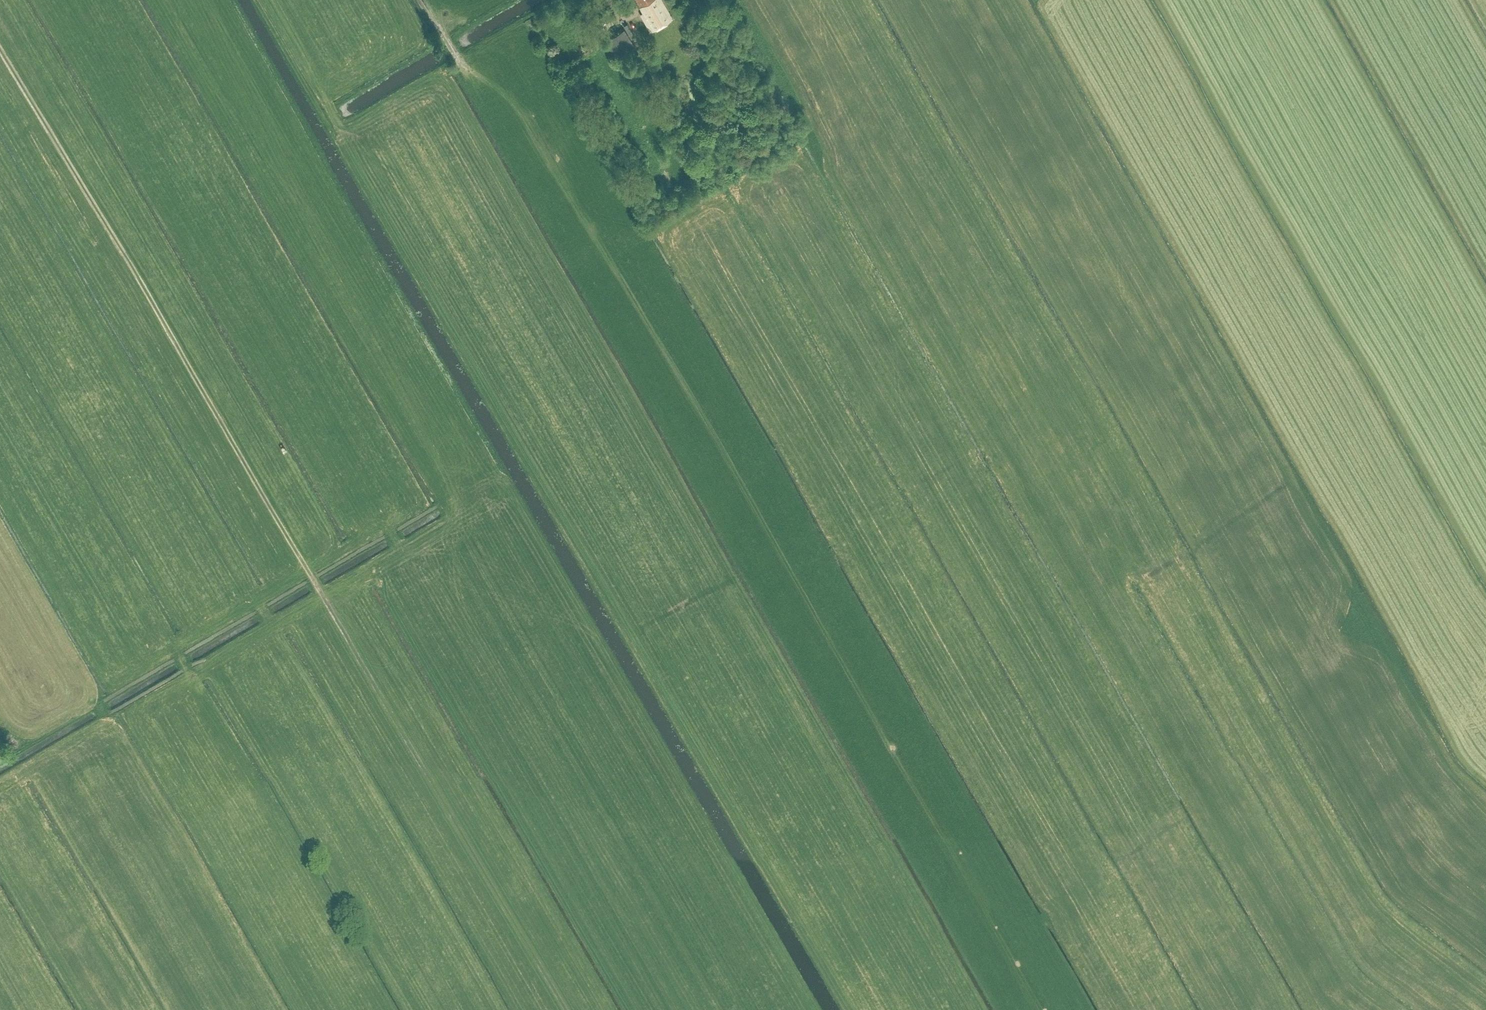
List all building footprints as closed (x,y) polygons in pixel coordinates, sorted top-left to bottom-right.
[(672,18),(662,0),(637,0),(644,11),(641,13),(651,31),(672,18)] [(612,47),(620,47),(619,39),(634,37),(632,24),(610,27),(612,47)]
